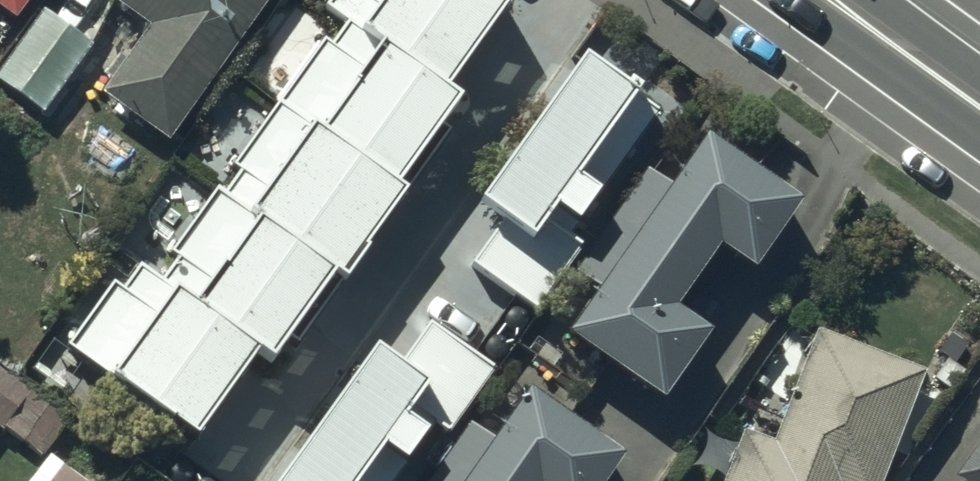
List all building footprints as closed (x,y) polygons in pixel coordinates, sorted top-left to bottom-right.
[(331,57),(290,30),(242,98),(276,123),(263,142),(222,113),(205,137),(210,141),(183,180),(218,205),(175,266),(183,272),(166,295),(143,279),(127,302),(116,295),(71,358),(111,386),(115,379),(197,438),(257,354),(271,363),(331,279),(342,287),(366,252),(362,249),(402,192),(398,189),(459,102),(446,93),(507,8),(496,0),(339,0),(326,18),(348,33),(331,57)] [(102,81),(167,128),(260,0),(130,0),(150,15),(102,81)] [(0,62),(0,74),(51,111),(80,71),(65,61),(81,39),(38,9),(0,62)] [(656,112),(580,58),(477,204),(501,221),(470,265),(535,312),(582,246),(568,236),(656,112)] [(649,161),(580,264),(596,275),(569,315),(661,377),(706,311),(676,291),(719,227),(752,249),(797,182),(703,119),(667,173),(649,161)] [(922,364),(814,323),(774,429),(748,419),(724,480),(877,480),(922,364)] [(372,356),(282,480),(396,480),(434,429),(448,439),(495,373),(429,325),(395,373),(372,356)] [(27,439),(54,400),(0,363),(0,421),(27,439)] [(419,480),(534,480),(536,478),(541,480),(589,480),(622,434),(528,368),(487,426),(469,413),(419,480)] [(951,467),(971,480),(979,480),(979,426),(951,467)] [(21,480),(95,480),(97,478),(49,443),(21,480)]
